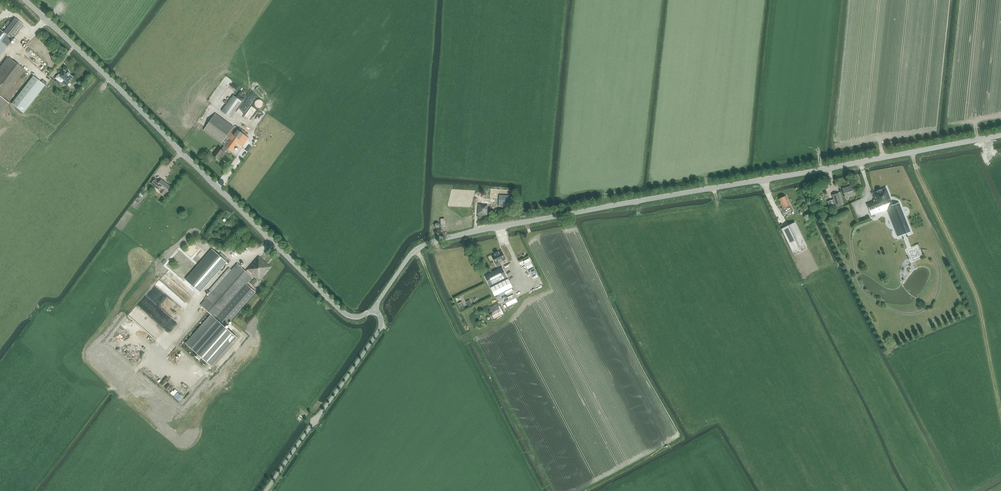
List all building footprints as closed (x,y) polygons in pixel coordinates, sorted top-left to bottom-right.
[(0,30),(0,56),(12,40),(24,25),(15,18),(3,33),(0,30)] [(0,71),(0,113),(8,103),(3,99),(25,70),(10,58),(0,71)] [(57,75),(55,78),(55,79),(60,82),(62,82),(63,81),(64,80),(68,84),(73,77),(64,70),(59,76),(58,75),(57,75)] [(23,113),(24,112),(45,85),(33,76),(11,104),(23,113)] [(231,118),(243,102),(233,95),(222,111),(231,118)] [(263,104),(263,102),(263,101),(262,99),(261,98),(260,97),(259,97),(258,97),(257,97),(255,98),(253,100),(253,101),(253,102),(253,104),(254,106),(256,107),(257,107),(258,107),(259,107),(260,107),(262,106),(263,104)] [(244,115),(249,118),(255,109),(251,106),(244,115)] [(204,130),(224,146),(221,150),(219,148),(213,155),(219,160),(221,157),(222,157),(226,153),(225,152),(228,148),(233,152),(238,145),(242,147),(249,138),(216,114),(204,130)] [(170,187),(161,180),(159,182),(155,179),(151,184),(158,189),(159,187),(162,189),(160,192),(164,195),(166,192),(170,187)] [(844,188),(842,188),(845,198),(856,195),(853,188),(853,185),(844,188)] [(875,201),(867,204),(871,215),(872,216),(887,210),(898,237),(910,232),(899,203),(893,205),(886,188),(882,190),(881,189),(877,191),(877,192),(872,194),(875,201)] [(840,192),(838,193),(832,195),(834,201),(829,202),(831,208),(844,204),(840,192)] [(499,195),(499,205),(511,205),(511,196),(499,195)] [(786,196),(779,199),(783,208),(782,209),(784,213),(792,209),(789,203),(788,201),(786,196)] [(479,204),(478,214),(477,215),(478,215),(479,216),(482,216),(483,215),(484,215),(484,216),(487,216),(487,215),(488,206),(495,206),(495,199),(487,198),(487,200),(482,200),(481,204),(479,204)] [(806,245),(795,222),(781,229),(793,252),(806,245)] [(910,262),(923,257),(919,243),(905,248),(910,262)] [(226,261),(220,256),(212,249),(184,280),(198,292),(226,261)] [(495,255),(492,256),(497,267),(501,265),(500,262),(506,259),(502,251),(499,253),(498,252),(495,254),(495,255)] [(256,259),(246,271),(252,277),(253,276),(254,277),(259,281),(271,267),(260,257),(257,260),(256,259)] [(519,259),(521,265),(525,263),(528,270),(533,267),(531,260),(527,262),(525,257),(519,259)] [(214,317),(188,346),(211,366),(236,337),(226,327),(256,293),(255,292),(246,284),(253,277),(252,277),(246,271),(237,263),(201,305),(211,314),(214,317)] [(484,276),(489,287),(490,286),(496,283),(508,277),(502,267),(484,276)] [(491,311),(494,319),(503,314),(500,307),(491,311)] [(202,318),(185,336),(189,340),(205,323),(203,321),(204,320),(202,318)] [(484,331),(490,344),(496,342),(490,328),(484,331)] [(174,348),(171,353),(176,356),(179,350),(174,348)]
